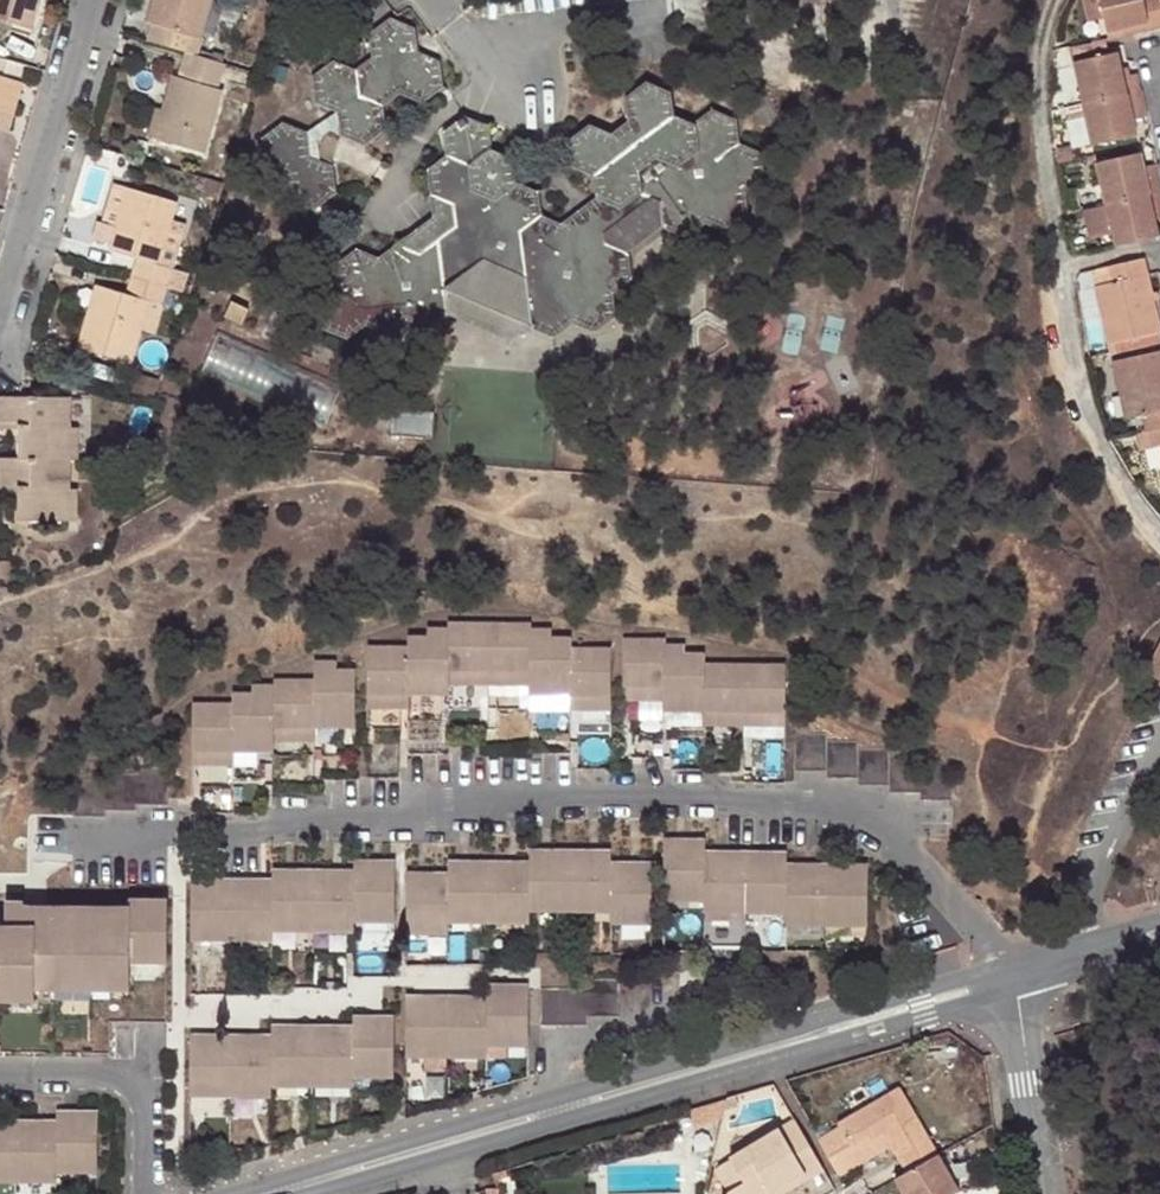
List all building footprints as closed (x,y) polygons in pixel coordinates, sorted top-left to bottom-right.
[(33,30),(41,0),(0,0),(0,20),(33,30)] [(147,41),(186,52),(196,55),(201,37),(199,37),(199,34),(209,0),(153,0),(146,22),(152,23),(147,41)] [(213,0),(209,0),(199,34),(213,38),(223,3),(213,0)] [(1084,19),(1101,15),(1098,0),(1080,0),(1084,19)] [(1101,15),(1104,30),(1120,27),(1123,35),(1159,26),(1159,4),(1159,0),(1098,0),(1101,15)] [(313,77),(314,88),(317,103),(339,112),(342,135),(365,144),(386,129),(382,107),(401,93),(422,102),(441,88),(438,60),(418,52),(415,28),(392,18),(370,34),(373,58),(358,70),(334,61),(315,75),(313,77)] [(1139,90),(1135,73),(1129,74),(1122,76),(1120,67),(1116,51),(1109,53),(1106,39),(1069,47),(1082,103),(1139,90)] [(223,63),(196,55),(186,52),(179,76),(216,88),(223,63)] [(1127,65),(1120,67),(1122,76),(1129,74),(1127,65)] [(179,76),(173,75),(163,109),(154,138),(203,153),(221,89),(216,88),(179,76)] [(0,77),(0,130),(9,132),(24,83),(0,77)] [(358,250),(336,266),(339,289),(320,302),(323,327),(349,337),(367,324),(389,333),(408,319),(428,327),(449,313),(514,340),(533,325),(556,335),(574,322),(596,332),(616,315),(613,293),(632,278),(629,252),(608,244),(606,234),(654,199),(663,203),(665,226),(688,235),(705,222),(725,230),(748,213),(745,192),(765,177),(762,153),(738,142),(734,119),(711,109),(694,123),(674,115),(671,92),(648,82),(627,98),(629,122),(613,133),(591,124),(570,140),(573,165),(595,175),(598,200),(601,222),(584,234),(564,224),(543,216),(539,191),(516,182),(512,158),(492,149),(489,126),(468,117),(445,134),(447,157),(430,169),(433,196),(455,206),(458,228),(421,255),(399,245),(380,258),(358,250)] [(1137,109),(1144,108),(1139,90),(1082,103),(1092,145),(1136,135),(1132,117),(1130,111),(1137,109)] [(154,138),(163,109),(156,107),(148,136),(154,138)] [(1137,109),(1130,111),(1132,117),(1138,116),(1137,109)] [(284,169),(288,124),(282,122),(263,136),(265,161),(284,169)] [(288,170),(290,196),(307,202),(311,158),(308,157),(305,132),(288,124),(284,169),(288,170)] [(1058,161),(1071,158),(1068,144),(1056,147),(1058,161)] [(1105,204),(1159,191),(1159,178),(1159,172),(1152,174),(1145,175),(1143,168),(1140,152),(1096,162),(1105,204)] [(311,158),(307,202),(314,205),(333,192),(331,167),(311,158)] [(1143,168),(1145,175),(1152,174),(1151,167),(1143,168)] [(104,223),(118,227),(130,188),(117,184),(104,223)] [(1073,187),(1062,189),(1066,213),(1077,210),(1073,187)] [(118,227),(104,223),(99,222),(94,239),(112,245),(111,250),(138,258),(132,276),(165,286),(170,268),(173,269),(182,240),(170,236),(180,203),(130,188),(118,227)] [(1105,204),(1112,232),(1115,246),(1159,235),(1155,217),(1153,210),(1159,209),(1159,191),(1105,204)] [(436,218),(399,245),(421,255),(458,228),(455,206),(433,196),(436,218)] [(629,252),(665,226),(663,203),(654,199),(606,234),(608,244),(629,252)] [(598,200),(564,224),(584,234),(601,222),(598,200)] [(1112,232),(1105,204),(1084,209),(1090,237),(1112,232)] [(1109,343),(1112,342),(1159,332),(1146,274),(1142,258),(1098,268),(1101,284),(1096,285),(1109,343)] [(190,274),(173,269),(170,268),(165,286),(184,292),(190,274)] [(132,276),(130,276),(126,293),(147,299),(160,303),(165,286),(132,276)] [(78,347),(128,362),(138,328),(147,299),(126,293),(97,284),(78,347)] [(154,333),(163,304),(160,303),(147,299),(138,328),(154,333)] [(1159,332),(1112,342),(1114,351),(1159,341),(1159,334),(1159,332)] [(258,402),(261,352),(218,335),(201,379),(258,402)] [(1147,431),(1159,428),(1159,351),(1113,362),(1126,419),(1143,415),(1147,431)] [(261,352),(258,402),(284,412),(283,360),(261,352)] [(283,360),(284,412),(325,429),(343,384),(283,360)] [(71,458),(76,458),(76,427),(71,427),(60,427),(60,417),(64,417),(64,396),(19,396),(0,396),(0,428),(17,428),(18,458),(64,458),(71,458)] [(60,427),(71,427),(71,396),(64,396),(64,417),(60,417),(60,427)] [(434,412),(393,409),(391,436),(433,438),(434,412)] [(182,431),(213,440),(214,437),(185,420),(182,431)] [(1147,431),(1151,448),(1159,446),(1159,428),(1147,431)] [(1147,431),(1136,433),(1140,450),(1151,448),(1147,431)] [(64,458),(18,458),(0,458),(0,490),(18,490),(17,519),(76,520),(76,488),(71,488),(60,488),(60,478),(64,478),(64,458)] [(71,488),(71,458),(64,458),(64,478),(60,478),(60,488),(71,488)] [(609,704),(610,650),(570,650),(570,639),(550,638),(551,631),(529,630),(529,626),(448,624),(448,629),(428,629),(428,637),(407,637),(407,648),(367,648),(367,701),(407,701),(407,693),(448,694),(448,684),(448,677),(489,678),(528,679),(528,686),(528,694),(569,695),(569,704),(609,704)] [(704,719),(785,719),(784,666),(704,664),(704,654),(685,654),(685,646),(663,645),(663,641),(624,640),(623,694),(663,695),(663,703),(663,710),(704,710),(704,719)] [(1145,670),(1159,677),(1159,640),(1145,670)] [(336,662),(314,662),(314,682),(275,681),(275,687),(253,686),(253,695),(233,695),(233,706),(192,706),(192,759),(233,759),(233,749),(274,750),(274,743),(274,734),(314,735),(314,726),(354,727),(354,671),(336,671),(336,662)] [(448,684),(489,685),(489,678),(448,677),(448,684)] [(623,702),(663,703),(663,695),(623,694),(623,702)] [(407,709),(407,701),(367,701),(367,709),(407,709)] [(611,726),(610,707),(575,709),(576,728),(611,726)] [(703,726),(784,727),(785,719),(704,719),(703,726)] [(958,801),(958,765),(926,764),(926,757),(894,756),(894,749),(861,747),(861,741),(829,741),(829,734),(798,733),(798,771),(829,771),(829,778),(861,779),(861,785),(893,785),(894,793),(926,794),(926,801),(958,801)] [(314,735),(274,734),(274,743),(314,742),(314,735)] [(135,805),(167,805),(167,767),(136,766),(136,773),(106,773),(105,779),(72,779),(72,816),(105,816),(105,811),(135,811),(135,805)] [(706,842),(667,840),(666,898),(706,899),(706,911),(786,912),(786,923),(868,924),(869,868),(786,866),(786,855),(706,854),(706,842)] [(448,876),(408,875),(407,933),(447,934),(448,921),(530,922),(530,910),(611,911),(610,922),(651,922),(653,866),(611,865),(611,854),(531,852),(531,865),(448,864),(448,876)] [(191,938),(272,938),(272,928),(353,929),(353,921),(394,921),(395,864),(354,863),(354,873),(273,871),(273,882),(192,881),(191,938)] [(110,1055),(111,1021),(165,1022),(166,902),(127,901),(127,917),(51,915),(51,929),(23,929),(5,929),(0,929),(0,1054),(110,1055)] [(5,920),(23,920),(23,915),(23,904),(5,903),(5,920)] [(23,920),(23,929),(51,929),(51,915),(23,915),(23,920)] [(23,929),(23,920),(5,920),(5,929),(23,929)] [(620,978),(589,979),(589,989),(544,989),(542,1025),(589,1025),(589,1015),(620,1015),(620,978)] [(530,989),(489,989),(489,1000),(407,1000),(406,1056),(489,1056),(489,1044),(529,1045),(530,989)] [(190,1037),(190,1094),(271,1095),(271,1085),(353,1085),(353,1075),(392,1075),(392,1020),(354,1020),(354,1029),(271,1028),(271,1037),(190,1037)] [(890,1142),(907,1171),(937,1153),(899,1088),(838,1124),(840,1128),(820,1140),(839,1172),(890,1142)] [(687,1124),(722,1114),(726,1098),(691,1108),(687,1124)] [(56,1113),(56,1123),(55,1169),(97,1170),(98,1113),(56,1113)] [(794,1119),(729,1155),(730,1157),(716,1166),(729,1189),(722,1193),(723,1193),(772,1193),(771,1192),(805,1173),(802,1168),(818,1159),(794,1119)] [(55,1179),(55,1169),(56,1123),(0,1123),(0,1179),(55,1179)] [(907,1171),(895,1178),(905,1193),(953,1193),(959,1190),(937,1153),(907,1171)] [(772,1193),(779,1193),(823,1169),(818,1159),(802,1168),(805,1173),(771,1192),(772,1193)] [(495,1185),(484,1185),(484,1193),(495,1193),(495,1185)]
